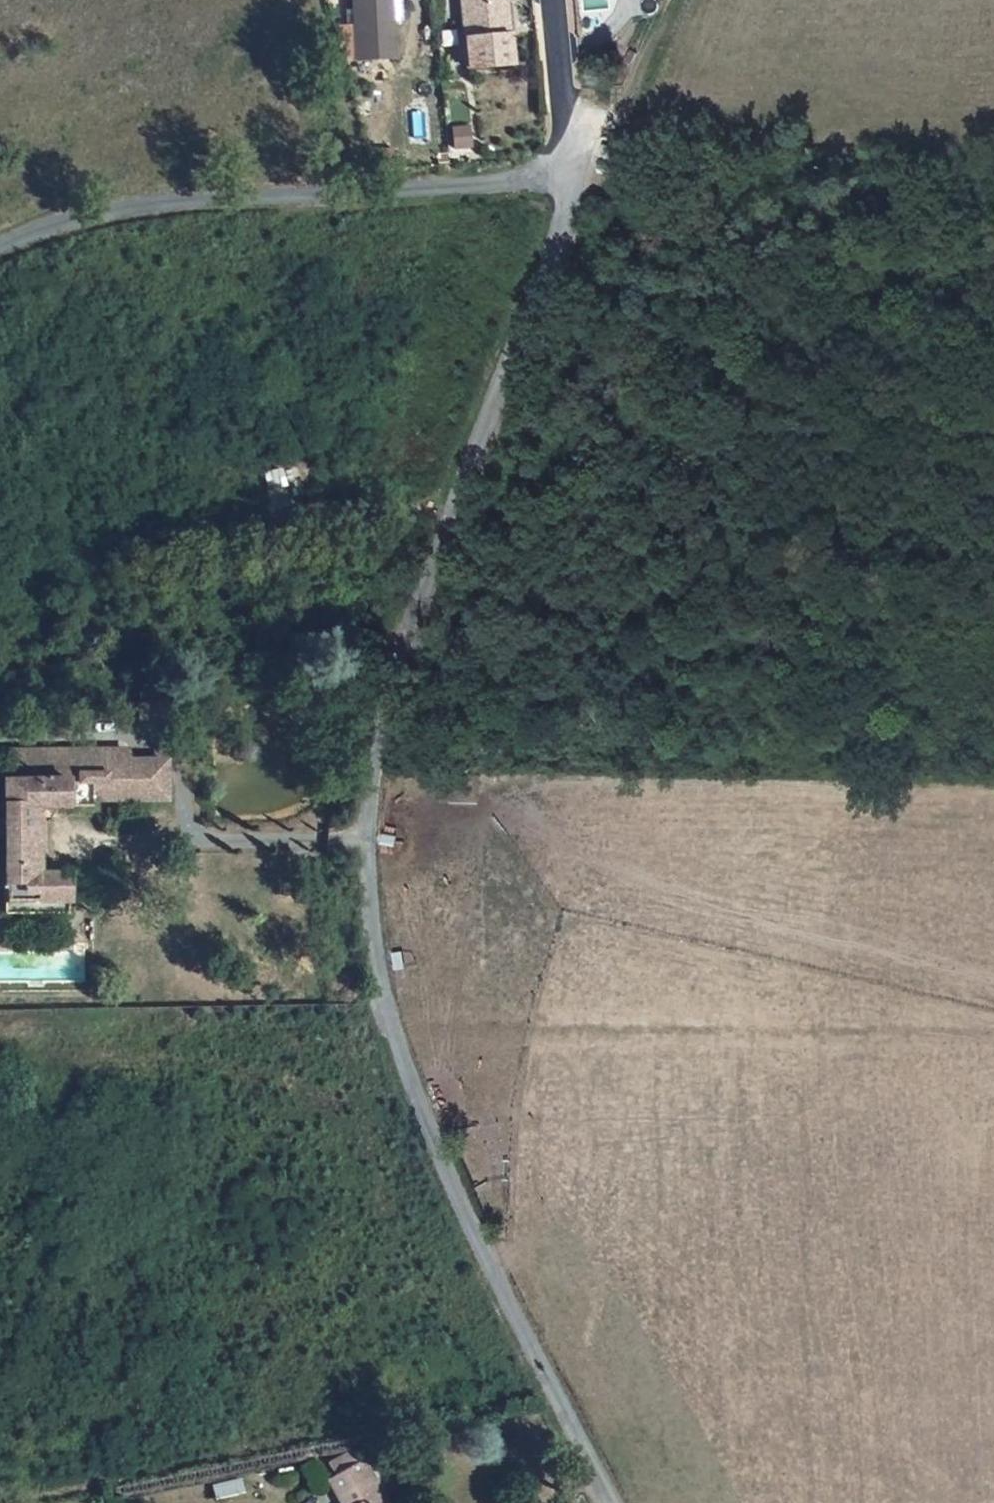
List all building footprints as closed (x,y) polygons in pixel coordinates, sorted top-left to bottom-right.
[(385,39),(382,0),(349,0),(350,41),(385,39)] [(499,49),(497,0),(458,0),(461,51),(499,49)] [(144,785),(143,751),(109,751),(109,768),(87,769),(86,764),(78,763),(78,769),(2,770),(2,893),(64,893),(110,893),(110,875),(64,875),(65,865),(33,864),(32,835),(38,835),(38,822),(33,823),(33,800),(64,800),(64,785),(144,785)] [(64,907),(64,893),(2,893),(2,907),(64,907)] [(348,1502),(390,1502),(361,1453),(331,1471),(349,1502),(348,1502)]
